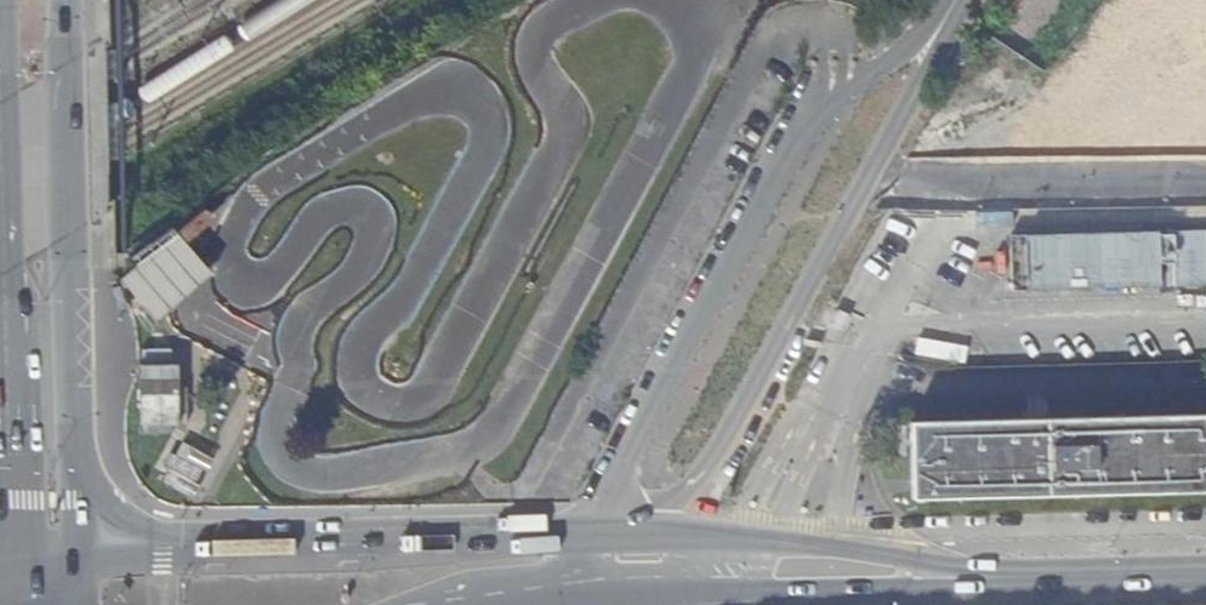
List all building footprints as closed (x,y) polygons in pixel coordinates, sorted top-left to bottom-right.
[(176,238),(124,278),(158,320),(210,276),(176,238)] [(181,365),(140,365),(140,430),(181,430),(181,365)] [(918,498),(1205,488),(1205,415),(915,421),(918,498)] [(206,449),(177,433),(156,470),(185,486),(206,449)]
